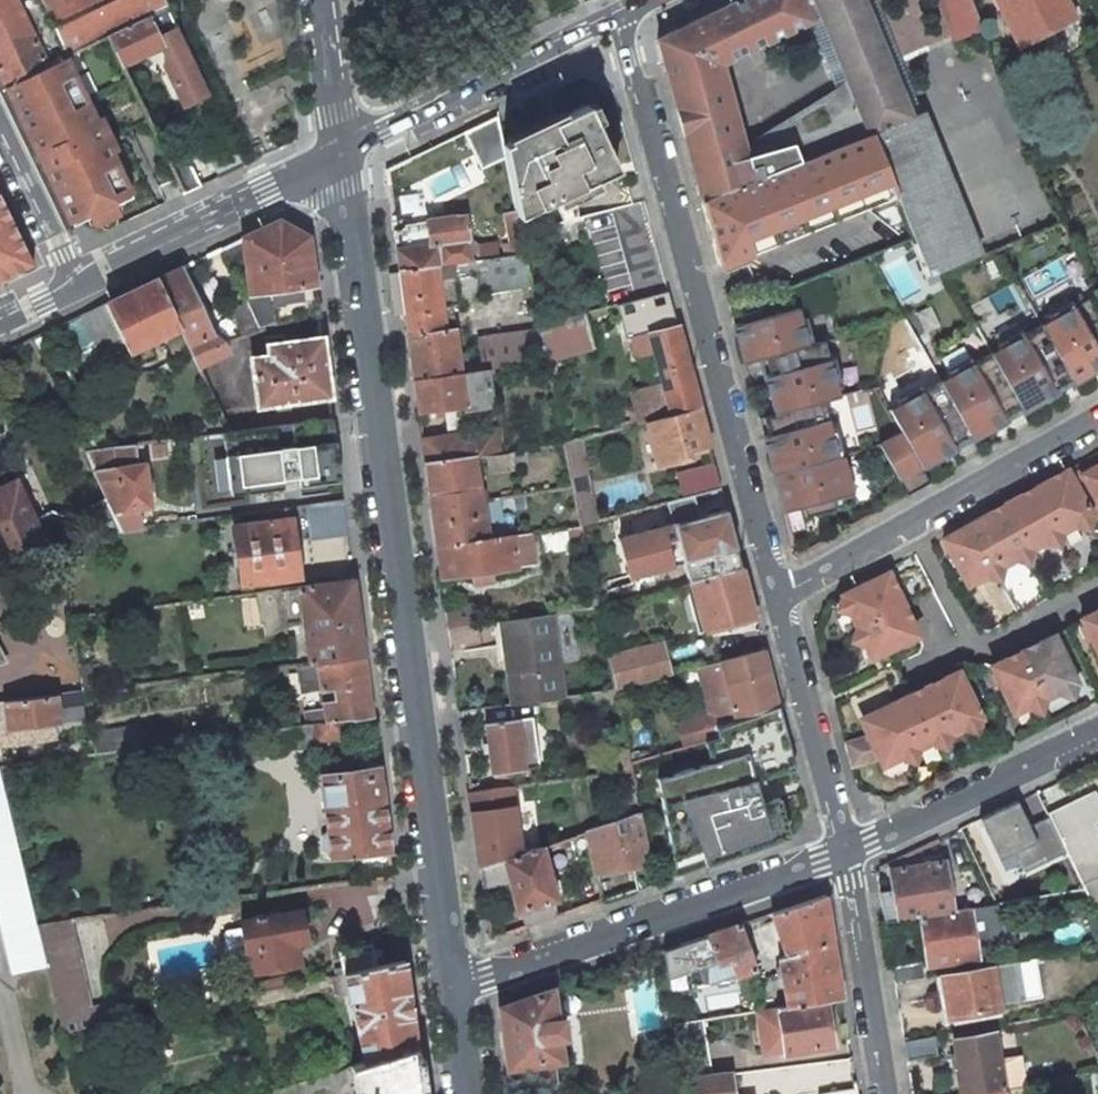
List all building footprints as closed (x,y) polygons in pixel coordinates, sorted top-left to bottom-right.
[(6,84),(66,56),(68,55),(41,0),(0,0),(0,72),(6,84)] [(68,55),(88,45),(108,36),(168,7),(165,0),(41,0),(68,55)] [(657,39),(717,264),(745,253),(879,200),(886,215),(900,209),(912,237),(928,277),(982,255),(922,112),(912,116),(863,0),(737,0),(657,39)] [(955,40),(982,29),(971,0),(940,0),(955,40)] [(1018,43),(1073,15),(1066,0),(996,0),(1018,43)] [(168,7),(108,36),(122,64),(163,45),(160,54),(182,98),(207,86),(182,36),(168,7)] [(237,57),(240,71),(283,63),(272,7),(246,12),(254,54),(237,57)] [(20,114),(73,224),(86,218),(92,215),(90,210),(110,200),(112,205),(118,202),(132,196),(111,152),(115,150),(99,116),(95,118),(66,56),(6,84),(20,114)] [(753,180),(868,134),(851,91),(740,135),(753,180)] [(586,104),(502,144),(505,158),(516,210),(517,215),(617,168),(586,104)] [(496,116),(463,132),(481,168),(505,158),(502,144),(496,116)] [(171,165),(184,193),(201,185),(190,163),(187,157),(171,165)] [(33,268),(4,205),(0,207),(0,284),(33,268)] [(504,213),(512,254),(524,252),(517,215),(516,210),(504,213)] [(402,230),(394,231),(399,269),(478,259),(476,243),(470,239),(468,239),(464,216),(453,217),(449,217),(449,216),(444,211),(433,213),(429,219),(429,220),(426,220),(427,223),(405,226),(402,230)] [(272,297),(275,324),(318,309),(308,236),(279,220),(243,237),(246,262),(251,294),(271,291),(272,297)] [(228,263),(246,262),(243,237),(221,248),(228,263)] [(478,259),(399,269),(414,379),(501,367),(547,361),(546,359),(540,328),(478,337),(481,360),(459,363),(454,326),(445,327),(443,311),(458,309),(453,280),(476,276),(478,293),(531,285),(524,252),(512,254),(478,259)] [(217,346),(180,267),(157,279),(179,326),(192,354),(217,346)] [(160,335),(179,326),(157,279),(105,303),(127,350),(128,351),(155,338),(158,343),(162,340),(160,335)] [(801,318),(798,307),(791,309),(786,289),(785,289),(764,284),(756,286),(726,294),(734,326),(738,325),(748,361),(758,358),(764,357),(814,344),(807,317),(801,318)] [(1090,373),(1088,369),(1097,363),(1097,295),(1097,293),(1075,306),(1072,301),(1048,315),(1051,319),(1040,325),(1070,379),(1072,383),(1090,373)] [(272,297),(245,299),(247,302),(260,330),(275,324),(272,297)] [(231,310),(243,336),(260,330),(247,302),(231,310)] [(104,361),(127,350),(105,303),(83,314),(73,318),(81,336),(90,331),(104,361)] [(584,312),(539,324),(540,328),(546,359),(593,347),(584,312)] [(748,361),(738,325),(734,326),(744,362),(748,361)] [(1070,379),(1040,325),(1025,334),(1022,329),(998,343),(1000,348),(990,353),(1020,407),(1022,411),(1039,401),(1037,398),(1070,379)] [(699,407),(678,326),(651,333),(668,400),(635,408),(638,423),(647,421),(699,407)] [(258,405),(329,396),(321,337),(267,344),(273,392),(256,394),(258,405)] [(829,359),(824,341),(814,344),(764,357),(776,402),(772,403),(775,413),(823,401),(839,396),(837,386),(842,384),(835,357),(829,359)] [(229,353),(224,343),(217,346),(192,354),(199,367),(229,353)] [(1020,407),(990,353),(974,362),(971,357),(947,371),(950,376),(939,381),(969,435),(972,439),(989,429),(987,426),(1020,407)] [(764,357),(758,358),(770,403),(772,403),(776,402),(764,357)] [(1088,369),(1090,373),(1091,375),(1097,371),(1097,363),(1088,369)] [(501,367),(414,379),(419,418),(443,415),(442,408),(463,405),(463,408),(493,404),(489,378),(503,376),(501,367)] [(1072,383),(1070,379),(1037,398),(1039,401),(1040,403),(1074,385),(1072,383)] [(969,435),(939,381),(924,390),(921,385),(897,399),(899,404),(889,409),(901,431),(921,467),(938,458),(936,454),(969,435)] [(823,401),(775,413),(763,417),(778,473),(843,455),(836,429),(831,430),(823,401)] [(699,407),(647,421),(658,465),(689,457),(687,450),(709,444),(699,407)] [(1022,411),(1020,407),(987,426),(989,429),(990,432),(1023,413),(1022,411)] [(778,473),(763,417),(759,418),(764,439),(770,462),(774,474),(778,473)] [(332,418),(229,431),(223,432),(230,493),(341,480),(332,418)] [(422,440),(425,462),(475,455),(486,454),(508,450),(504,421),(481,424),(482,429),(431,438),(431,439),(422,440)] [(921,467),(901,431),(880,444),(905,489),(927,477),(921,467)] [(972,439),(969,435),(936,454),(938,458),(939,460),(973,441),(972,439)] [(581,438),(563,443),(566,455),(584,452),(581,438)] [(132,464),(129,444),(84,450),(93,470),(99,483),(109,506),(113,513),(121,531),(141,528),(137,508),(151,506),(146,462),(132,464)] [(709,444),(687,450),(689,457),(711,451),(709,444)] [(508,450),(486,454),(489,470),(514,466),(512,450),(508,450)] [(1097,504),(1097,451),(1067,469),(1070,474),(1079,469),(1085,480),(1097,504)] [(475,455),(425,462),(436,545),(487,538),(475,455)] [(853,493),(843,455),(778,473),(783,491),(778,492),(784,512),(802,507),(805,516),(835,508),(832,499),(853,493)] [(714,463),(677,473),(683,497),(694,494),(720,487),(714,463)] [(1036,486),(1062,531),(1077,523),(1089,526),(1092,514),(1076,485),(1070,474),(1067,469),(1036,486)] [(1085,480),(1079,469),(1070,474),(1076,485),(1085,480)] [(783,491),(778,473),(774,474),(778,492),(783,491)] [(6,546),(35,542),(29,529),(8,483),(6,478),(4,479),(6,483),(0,486),(0,534),(6,546)] [(94,513),(102,533),(121,531),(113,513),(109,506),(99,483),(89,488),(99,511),(94,513)] [(1007,503),(1032,547),(1048,540),(1058,544),(1062,531),(1036,486),(1007,503)] [(742,568),(727,510),(700,518),(694,494),(683,497),(667,501),(672,523),(619,537),(629,575),(682,560),(688,583),(742,568)] [(325,536),(347,533),(343,501),(288,508),(290,520),(294,551),(304,550),(325,536)] [(977,519),(1003,564),(1019,556),(1028,560),(1032,547),(1007,503),(985,514),(977,519)] [(1003,564),(977,519),(948,535),(957,550),(952,553),(969,584),(988,573),(999,577),(1003,564)] [(235,527),(242,582),(297,575),(294,551),(290,520),(235,527)] [(62,525),(29,529),(35,542),(59,539),(64,538),(62,525)] [(487,538),(436,545),(440,577),(471,573),(471,579),(490,576),(490,571),(534,564),(530,532),(487,538)] [(943,538),(952,553),(957,550),(948,535),(943,538)] [(688,583),(690,591),(695,589),(707,630),(755,617),(742,568),(688,583)] [(857,626),(903,603),(889,572),(854,588),(839,607),(851,611),(857,626)] [(298,587),(310,664),(317,663),(363,656),(353,580),(298,587)] [(261,593),(258,626),(278,628),(281,595),(261,593)] [(903,603),(857,626),(852,639),(865,643),(873,657),(919,636),(903,603)] [(1081,618),(1083,622),(1097,651),(1097,610),(1081,618)] [(502,621),(513,704),(562,697),(550,614),(502,621)] [(1077,681),(1055,635),(1023,651),(1045,697),(1061,689),(1072,693),(1077,681)] [(663,641),(608,655),(615,690),(672,675),(663,641)] [(778,704),(764,650),(698,668),(709,715),(685,723),(691,744),(705,740),(715,737),(716,737),(715,728),(778,704)] [(1045,697),(1023,651),(991,666),(1015,711),(1030,704),(1041,710),(1045,697)] [(363,656),(317,663),(318,678),(314,679),(316,691),(334,689),(336,701),(323,702),(324,711),(305,713),(306,725),(346,719),(371,716),(363,656)] [(299,665),(302,693),(315,691),(316,691),(314,679),(318,678),(317,663),(310,664),(299,665)] [(909,695),(894,665),(882,671),(896,700),(897,701),(909,695)] [(981,715),(960,674),(958,671),(927,686),(950,733),(964,724),(977,728),(981,715)] [(897,701),(919,747),(932,739),(945,745),(950,733),(927,686),(909,695),(897,701)] [(0,702),(0,719),(8,718),(9,727),(58,720),(55,695),(5,702),(0,702)] [(883,764),(902,756),(914,761),(914,760),(919,747),(897,701),(896,700),(865,715),(873,731),(868,733),(883,764)] [(715,737),(705,740),(691,744),(690,744),(685,746),(630,762),(632,770),(635,791),(659,784),(663,798),(642,804),(646,816),(665,810),(668,819),(711,804),(717,802),(710,783),(733,776),(732,772),(753,765),(739,721),(778,705),(778,704),(715,728),(716,737),(715,737)] [(861,717),(868,733),(873,731),(865,715),(861,717)] [(9,727),(8,718),(0,719),(0,729),(9,727)] [(485,722),(492,772),(522,768),(516,718),(485,722)] [(351,754),(346,719),(306,725),(295,726),(298,748),(316,746),(318,758),(351,754)] [(691,744),(685,723),(679,725),(685,746),(690,744),(691,744)] [(143,726),(92,732),(93,738),(95,753),(145,747),(143,731),(143,726)] [(852,765),(874,754),(869,737),(846,743),(852,765)] [(47,965),(37,924),(0,771),(0,919),(13,973),(47,965)] [(350,854),(389,848),(379,772),(321,780),(331,856),(350,854)] [(516,827),(510,787),(469,792),(475,832),(480,868),(520,854),(516,827)] [(668,819),(648,825),(662,865),(774,827),(760,787),(717,802),(711,804),(668,819)] [(1037,791),(941,837),(951,857),(1028,820),(1029,822),(1032,821),(1046,851),(1062,844),(1059,838),(1037,791)] [(653,875),(640,812),(586,831),(601,901),(654,883),(653,875)] [(1059,838),(1062,844),(1082,884),(1097,876),(1097,819),(1059,838)] [(938,847),(935,840),(914,849),(919,859),(935,851),(934,849),(938,847)] [(520,854),(480,868),(482,887),(508,880),(516,910),(520,909),(554,900),(557,899),(542,846),(520,854)] [(350,854),(354,882),(392,877),(389,848),(350,854)] [(944,860),(889,870),(893,888),(893,890),(897,916),(898,919),(920,916),(953,910),(944,860)] [(879,890),(884,918),(897,916),(893,890),(893,888),(879,890)] [(825,894),(771,913),(786,955),(779,958),(781,967),(777,968),(778,974),(782,973),(788,1006),(824,1000),(842,997),(825,894)] [(554,900),(520,909),(525,928),(558,916),(554,900)] [(953,910),(920,916),(927,963),(977,955),(977,951),(1001,947),(999,936),(994,903),(969,907),(953,910)] [(241,921),(250,971),(268,967),(269,971),(281,969),(280,965),(299,962),(295,942),(304,940),(299,911),(241,921)] [(96,1031),(70,919),(37,924),(47,965),(64,1038),(96,1031)] [(740,924),(664,950),(668,979),(690,971),(692,986),(739,978),(755,967),(740,924)] [(334,968),(336,976),(344,974),(376,966),(371,942),(338,950),(342,966),(334,968)] [(344,974),(363,1062),(415,1046),(404,960),(376,966),(344,974)] [(921,960),(891,965),(894,981),(924,976),(921,960)] [(1014,999),(1008,963),(991,966),(997,1001),(1014,999)] [(991,964),(940,973),(948,1017),(998,1009),(997,1001),(991,966),(991,964)] [(579,979),(499,1007),(510,1091),(557,1085),(554,1062),(562,1061),(559,1038),(565,1037),(563,1020),(556,1020),(554,1001),(582,997),(579,979)] [(788,1006),(778,1008),(762,1010),(767,1047),(773,1051),(784,1050),(784,1052),(831,1044),(824,1000),(788,1006)] [(704,1020),(675,1025),(684,1080),(713,1076),(704,1020)] [(993,1031),(953,1038),(958,1070),(956,1070),(960,1093),(1002,1086),(993,1031)] [(934,1036),(904,1042),(907,1061),(937,1055),(934,1036)] [(415,1046),(363,1062),(350,1066),(354,1093),(421,1093),(415,1046)] [(350,1066),(268,1093),(354,1093),(350,1066)] [(684,1080),(686,1093),(732,1093),(729,1073),(713,1076),(684,1080)] [(960,1093),(1003,1093),(1002,1086),(960,1093)]
